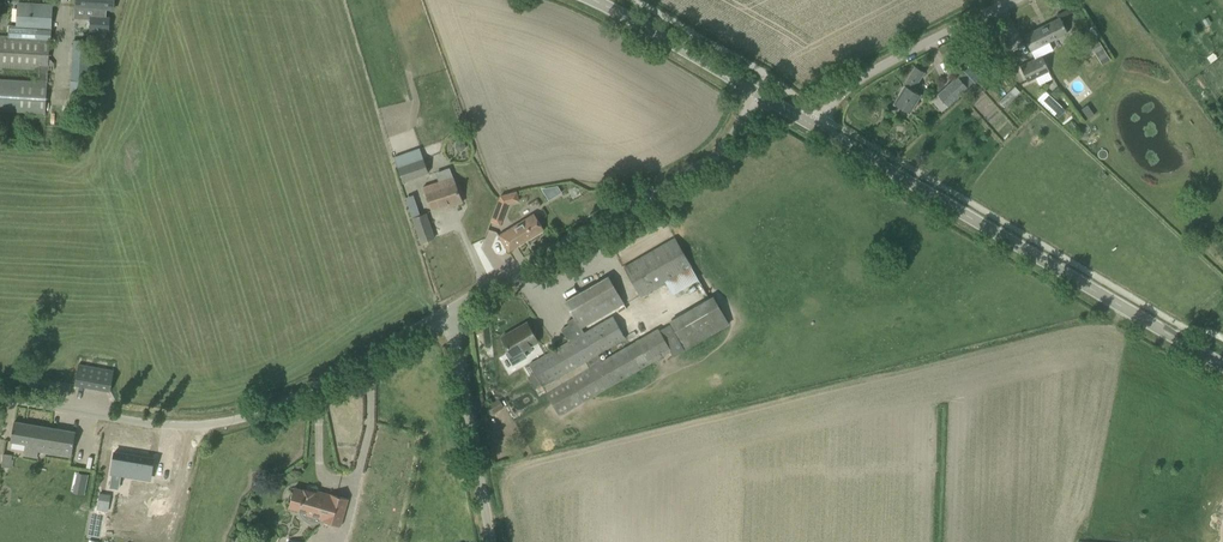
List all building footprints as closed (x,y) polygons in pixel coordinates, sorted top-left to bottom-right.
[(91,42),(105,43),(106,30),(110,30),(110,16),(106,15),(106,9),(113,9),(114,0),(76,0),(76,7),(95,8),(94,15),(90,15),(89,29),(92,29),(91,42)] [(36,69),(48,70),(51,17),(52,5),(18,3),(17,26),(9,25),(9,36),(0,36),(0,67),(36,69)] [(1035,59),(1020,66),(1025,77),(1027,81),(1049,70),(1041,55),(1053,50),(1049,41),(1067,32),(1065,28),(1060,17),(1023,36),(1030,51),(1031,50),(1035,59)] [(1091,26),(1082,38),(1090,44),(1097,34),(1091,26)] [(71,65),(87,66),(89,39),(73,38),(71,65)] [(894,103),(909,112),(920,94),(912,89),(924,72),(915,66),(897,94),(899,95),(894,103)] [(36,69),(35,81),(0,79),(0,111),(46,113),(48,70),(36,69)] [(936,93),(947,106),(968,87),(957,75),(936,93)] [(1065,109),(1045,90),(1037,99),(1057,118),(1065,109)] [(397,166),(403,181),(428,172),(423,157),(397,166)] [(423,186),(428,199),(431,210),(452,203),(453,206),(463,202),(453,175),(452,176),(449,167),(436,172),(438,180),(423,186)] [(498,234),(508,251),(543,229),(533,212),(498,234)] [(413,218),(421,242),(434,238),(426,213),(413,218)] [(691,267),(681,248),(675,238),(624,267),(641,296),(691,267)] [(576,337),(530,363),(559,415),(670,351),(673,357),(685,350),(670,324),(659,330),(657,327),(601,359),(598,354),(626,338),(613,315),(626,308),(608,276),(565,301),(580,327),(573,332),(576,337)] [(688,287),(675,291),(678,301),(691,298),(688,287)] [(669,321),(685,349),(729,323),(713,295),(697,304),(669,321)] [(506,353),(513,364),(526,356),(522,350),(538,341),(527,322),(502,337),(510,351),(506,353)] [(75,385),(110,391),(114,370),(78,364),(75,385)] [(487,406),(491,414),(503,407),(498,399),(487,406)] [(23,454),(37,457),(38,450),(71,456),(75,432),(14,421),(11,441),(25,444),(23,454)] [(120,451),(117,471),(156,478),(159,458),(120,451)] [(3,453),(1,466),(12,468),(13,459),(11,459),(12,455),(3,453)] [(259,486),(258,489),(260,491),(263,491),(266,488),(267,485),(265,483),(262,483),(259,486)] [(289,502),(290,502),(288,507),(307,512),(306,518),(308,520),(311,521),(314,521),(317,521),(317,519),(323,520),(322,520),(340,525),(348,499),(330,494),(314,489),(313,492),(304,489),(304,490),(294,487),(293,492),(292,492),(292,491),(290,492),(290,493),(289,494),(288,496),(288,497),(288,498),(288,499),(288,500),(288,501),(288,502),(288,503),(289,502)]
